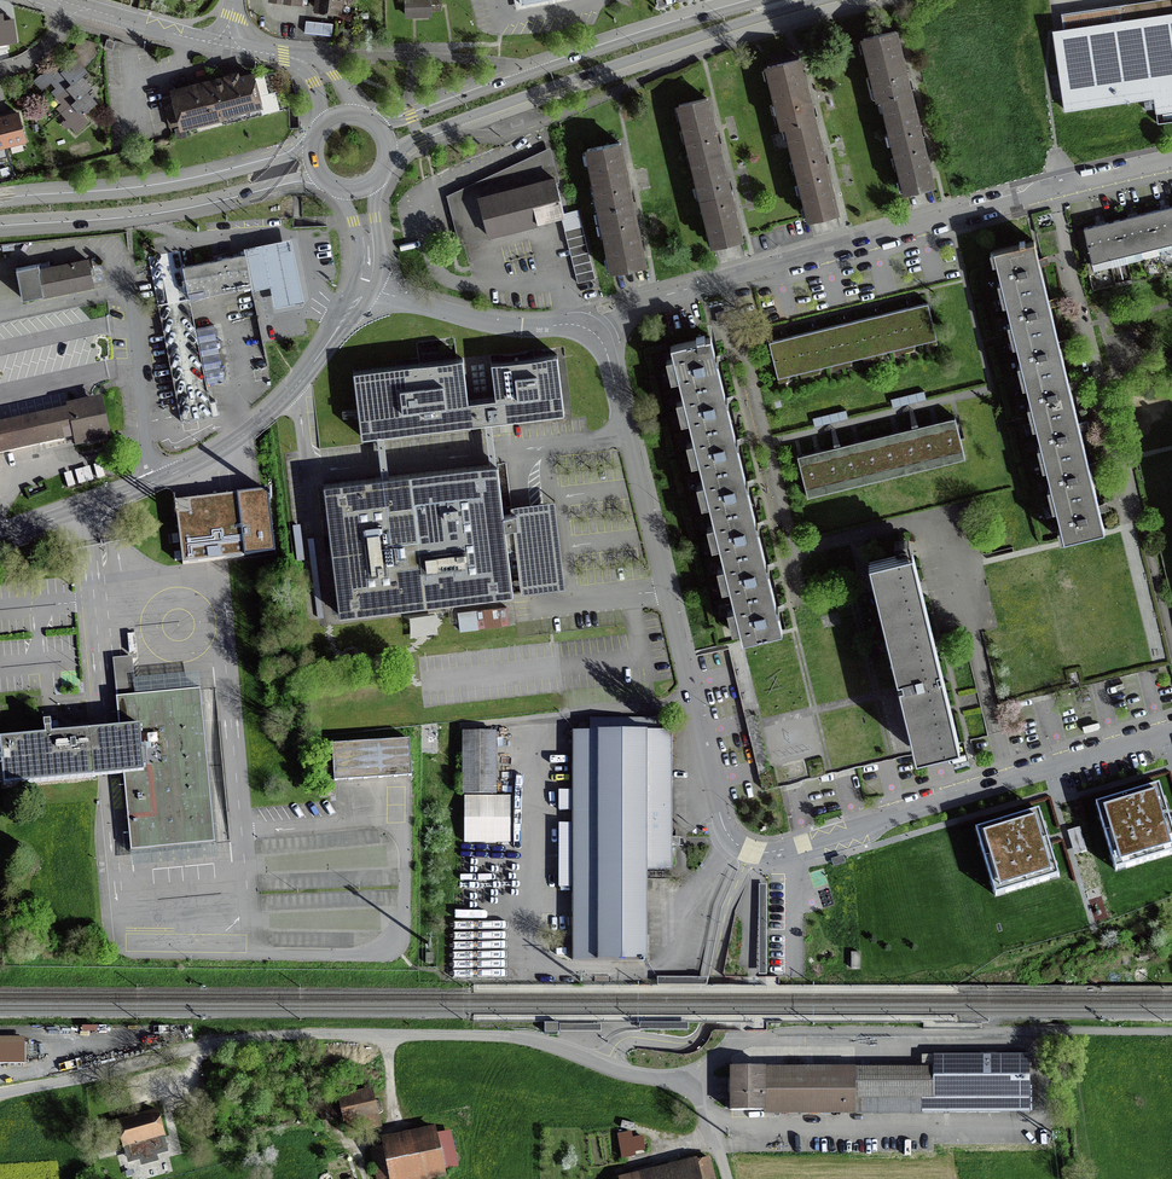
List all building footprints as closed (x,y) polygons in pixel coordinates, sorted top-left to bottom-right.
[(314,10),(340,13),(340,11),(342,11),(343,0),(315,0),(314,10)] [(432,15),(432,11),(432,0),(404,0),(405,16),(414,16),(432,15)] [(432,11),(442,10),(442,6),(442,0),(432,0),(432,11)] [(516,9),(566,0),(514,0),(516,9)] [(1052,27),(1064,110),(1154,97),(1156,113),(1171,110),(1171,0),(1142,0),(1112,4),(1115,18),(1052,27)] [(16,39),(13,17),(4,18),(3,11),(0,12),(0,41),(16,39)] [(333,22),(306,20),(305,32),(305,35),(331,38),(331,34),(332,35),(333,22)] [(929,163),(917,115),(903,63),(896,32),(864,40),(879,99),(882,98),(905,191),(934,184),(929,163)] [(71,51),(86,65),(98,52),(98,41),(79,36),(71,51)] [(104,46),(113,49),(115,40),(107,38),(104,46)] [(93,96),(88,90),(93,85),(88,79),(83,74),(88,69),(84,65),(76,56),(60,70),(54,63),(33,80),(42,90),(48,85),(52,90),(51,91),(61,103),(56,107),(66,119),(62,122),(67,128),(70,125),(76,132),(90,120),(84,114),(98,101),(93,96)] [(787,125),(809,217),(838,210),(832,187),(820,140),(807,88),(800,59),(767,67),(782,127),(787,125)] [(174,128),(177,139),(187,136),(185,127),(223,118),(223,115),(263,105),(254,69),(240,73),(239,68),(223,72),(223,73),(169,87),(171,94),(161,97),(169,128),(179,125),(180,127),(174,128)] [(679,102),(713,245),(742,238),(736,216),(725,169),(714,122),(708,96),(679,102)] [(27,140),(23,124),(19,109),(0,114),(0,147),(27,140)] [(619,143),(584,150),(609,270),(644,263),(638,232),(625,172),(619,143)] [(560,213),(565,212),(557,181),(560,180),(551,145),(499,170),(446,194),(459,243),(489,234),(561,215),(560,213)] [(1123,216),(1107,220),(1091,224),(1084,226),(1094,270),(1171,251),(1171,204),(1156,208),(1140,212),(1123,216)] [(578,283),(596,278),(578,209),(565,212),(560,213),(561,215),(578,283)] [(244,247),(245,252),(251,285),(252,289),(270,286),(274,306),(304,301),(292,237),(244,247)] [(1099,510),(1093,489),(1088,468),(1083,448),(1079,427),(1074,407),(1069,386),(1064,366),(1059,346),(1054,325),(1049,305),(1044,284),(1039,263),(1033,242),(1025,244),(1024,242),(1018,243),(1019,245),(993,252),(993,253),(990,253),(992,265),(996,264),(1000,283),(997,284),(1000,295),(1002,305),(1006,305),(1010,324),(1007,325),(1010,336),(1012,347),(1016,346),(1020,365),(1017,366),(1020,377),(1022,387),(1026,387),(1030,406),(1027,407),(1030,417),(1032,428),(1035,427),(1040,447),(1037,448),(1040,459),(1042,469),(1045,468),(1050,488),(1047,489),(1050,500),(1052,510),(1055,509),(1060,529),(1057,530),(1059,538),(1060,541),(1063,540),(1063,541),(1104,531),(1099,510)] [(38,262),(16,267),(22,299),(94,284),(88,256),(83,257),(81,248),(57,253),(59,262),(39,266),(38,262)] [(190,297),(251,285),(245,252),(183,264),(180,251),(149,257),(158,303),(190,297)] [(196,328),(190,297),(158,303),(181,422),(213,416),(207,383),(225,379),(214,324),(196,328)] [(879,316),(848,324),(817,331),(785,339),(770,342),(778,378),(935,341),(926,305),(910,309),(879,316)] [(718,324),(726,322),(724,313),(715,315),(718,324)] [(691,463),(699,461),(703,481),(696,483),(701,505),(709,503),(714,525),(706,527),(711,546),(719,544),(725,567),(717,569),(721,588),(729,586),(735,608),(727,610),(732,630),(739,629),(742,641),(782,632),(776,610),(771,589),(766,568),(761,547),(756,526),(751,506),(746,485),(741,464),(736,443),(731,422),(726,401),(720,381),(715,359),(710,338),(705,339),(704,337),(695,339),(695,340),(671,346),(674,358),(666,360),(670,379),(677,378),(679,377),(684,400),(676,402),(681,421),(688,419),(694,442),(686,444),(691,463)] [(362,439),(377,437),(384,436),(485,424),(492,424),(566,415),(558,355),(491,363),(495,399),(469,402),(464,359),(354,372),(362,439)] [(924,390),(891,398),(893,407),(926,399),(924,390)] [(73,439),(75,448),(112,440),(102,396),(97,397),(63,404),(64,408),(0,422),(0,456),(73,439)] [(848,418),(846,409),(813,417),(815,426),(848,418)] [(955,417),(798,455),(807,493),(964,456),(955,417)] [(490,467),(497,466),(492,424),(485,424),(490,467)] [(384,436),(377,437),(382,479),(389,478),(384,436)] [(382,479),(324,486),(339,618),(514,597),(509,553),(505,516),(499,466),(497,466),(490,467),(389,478),(382,479)] [(174,501),(182,565),(276,553),(268,490),(174,501)] [(555,503),(511,509),(512,515),(516,552),(522,596),(566,591),(555,503)] [(516,552),(512,515),(505,516),(509,553),(516,552)] [(296,561),(305,560),(301,525),(292,526),(296,561)] [(318,617),(324,616),(314,537),(308,538),(318,617)] [(912,548),(869,559),(901,691),(916,751),(958,741),(942,675),(912,548)] [(477,610),(457,612),(459,631),(479,629),(486,628),(502,627),(502,626),(508,625),(506,607),(500,608),(500,607),(482,609),(482,610),(477,610)] [(0,739),(0,753),(1,759),(0,759),(0,767),(1,767),(3,786),(105,777),(123,775),(130,851),(216,843),(199,673),(134,679),(132,656),(112,658),(119,727),(101,729),(59,733),(57,715),(43,716),(44,722),(43,722),(44,734),(0,739)] [(571,888),(571,961),(648,961),(648,870),(673,870),(673,846),(683,846),(683,838),(673,838),(672,731),(663,731),(663,718),(590,718),(590,731),(572,731),(572,790),(558,790),(558,810),(571,810),(571,823),(559,823),(559,888),(571,888)] [(497,732),(463,731),(462,794),(496,795),(497,732)] [(410,739),(332,744),(334,780),(412,776),(410,739)] [(1096,804),(1114,870),(1171,854),(1171,827),(1168,814),(1161,786),(1096,804)] [(511,843),(511,795),(464,796),(465,843),(511,843)] [(1038,810),(974,831),(996,897),(1059,876),(1047,838),(1038,810)] [(834,866),(846,862),(843,855),(831,859),(834,866)] [(852,970),(861,969),(860,952),(852,952),(852,970)] [(544,1034),(558,1034),(558,1022),(544,1023),(544,1034)] [(26,1064),(26,1037),(0,1037),(0,1064),(26,1064)] [(933,1067),(764,1067),(764,1112),(764,1114),(1031,1113),(1030,1053),(921,1053),(922,1065),(933,1065),(933,1067)] [(730,1112),(764,1112),(764,1067),(730,1067),(730,1112)] [(346,1133),(381,1125),(373,1088),(338,1096),(346,1133)] [(124,1148),(165,1136),(158,1109),(117,1120),(124,1148)] [(631,1132),(618,1134),(623,1159),(644,1155),(643,1150),(645,1150),(643,1136),(632,1138),(631,1132)] [(447,1133),(370,1148),(376,1178),(385,1178),(453,1165),(447,1133)] [(101,1154),(116,1149),(113,1141),(99,1145),(101,1154)] [(710,1157),(698,1160),(697,1158),(618,1178),(716,1178),(710,1157)]
